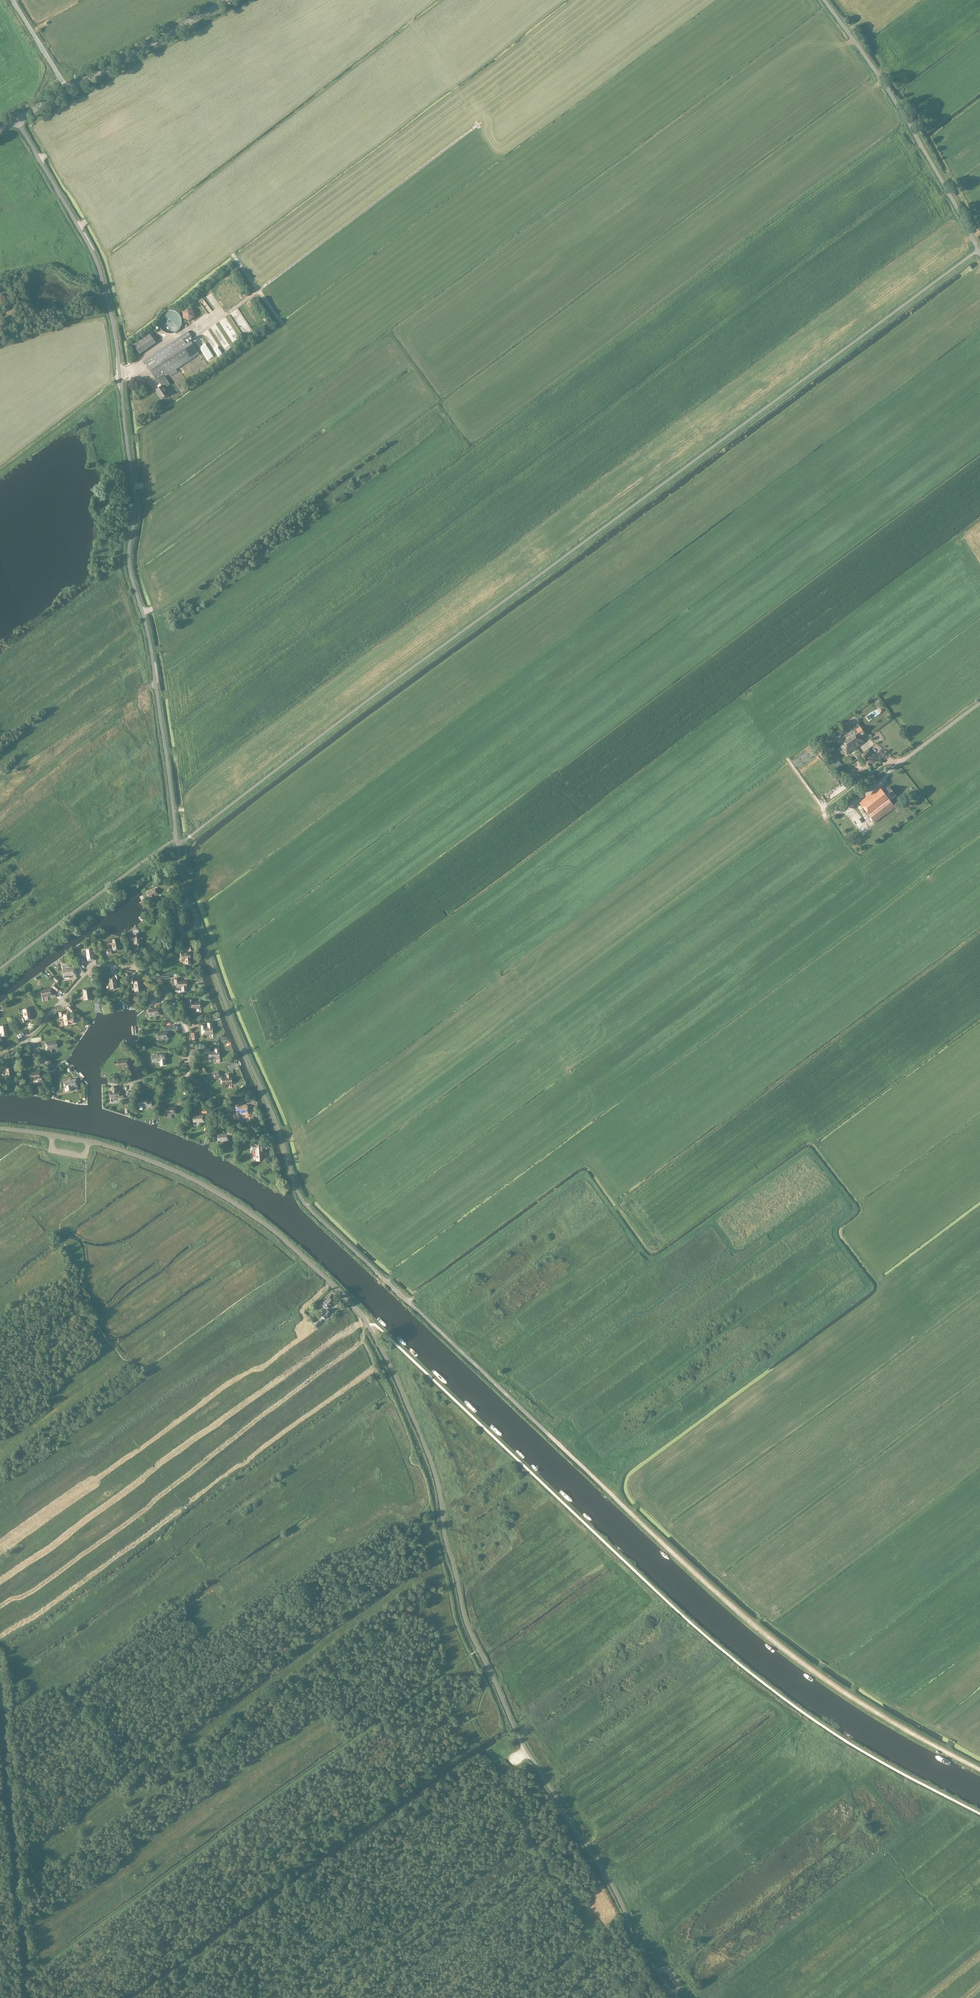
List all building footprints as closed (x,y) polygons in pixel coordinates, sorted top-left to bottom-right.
[(210,311),(213,313),(217,310),(218,312),(221,310),(214,300),(210,303),(214,308),(210,311)] [(188,309),(183,313),(183,319),(189,321),(194,318),(193,311),(188,309)] [(158,321),(158,322),(158,323),(158,324),(159,325),(159,326),(159,327),(160,328),(160,329),(161,329),(162,330),(162,331),(163,331),(164,332),(165,332),(166,333),(167,333),(168,333),(169,333),(170,334),(171,333),(172,333),(173,333),(174,333),(175,332),(176,332),(177,331),(178,330),(179,329),(180,328),(180,327),(181,326),(181,325),(181,324),(181,323),(182,322),(181,321),(181,320),(181,319),(181,318),(180,317),(180,316),(179,315),(179,314),(178,314),(177,313),(177,312),(176,312),(175,311),(174,311),(173,311),(172,310),(171,310),(170,310),(169,310),(168,310),(167,311),(166,311),(165,311),(164,312),(163,312),(162,313),(162,314),(161,314),(160,315),(160,316),(159,317),(159,318),(159,319),(158,320),(158,321)] [(151,331),(149,333),(132,345),(139,354),(155,342),(157,340),(151,331)] [(186,345),(184,342),(192,337),(188,331),(180,336),(143,361),(157,382),(158,381),(161,386),(156,390),(162,399),(168,395),(164,389),(170,384),(165,377),(168,374),(170,377),(177,372),(176,369),(199,354),(190,341),(186,345)] [(852,731),(847,734),(856,747),(864,742),(861,737),(865,734),(857,723),(850,728),(852,731)] [(856,747),(847,734),(837,741),(846,755),(856,747)] [(869,748),(866,751),(863,754),(866,758),(870,755),(873,752),(869,748)] [(849,769),(841,774),(847,782),(854,776),(849,769)] [(873,782),(863,789),(865,793),(875,785),(873,782)] [(879,787),(859,803),(875,823),(895,807),(890,800),(895,796),(889,787),(883,792),(879,787)] [(826,796),(828,800),(835,796),(832,790),(827,792),(829,795),(826,796)] [(149,899),(159,894),(156,889),(147,893),(149,899)] [(129,935),(130,939),(130,943),(133,942),(134,946),(137,945),(137,950),(142,950),(140,934),(132,935),(129,935)] [(113,950),(107,951),(107,955),(113,954),(112,952),(120,950),(118,939),(112,940),(113,944),(112,944),(113,950)] [(93,949),(86,950),(86,951),(83,951),(84,956),(87,955),(87,959),(84,961),(82,959),(80,961),(83,965),(86,962),(87,961),(94,960),(93,949)] [(183,951),(179,951),(180,961),(186,961),(186,965),(191,964),(191,960),(190,953),(183,954),(183,951)] [(75,968),(63,970),(64,977),(68,976),(68,977),(76,975),(75,968)] [(115,977),(109,978),(110,984),(111,989),(117,988),(116,980),(119,980),(118,975),(115,976),(115,977)] [(134,979),(131,979),(132,984),(132,985),(134,985),(135,988),(135,992),(142,991),(141,980),(134,981),(134,979)] [(176,989),(182,989),(182,993),(187,992),(186,981),(179,982),(179,979),(175,979),(176,989)] [(84,996),(85,1000),(91,999),(90,988),(83,990),(84,996)] [(52,989),(41,991),(43,998),(52,996),(52,998),(57,997),(56,995),(53,995),(52,989)] [(193,999),(189,1000),(190,1010),(197,1009),(201,1008),(200,1002),(193,1002),(193,999)] [(24,1018),(22,1019),(23,1023),(25,1023),(25,1021),(31,1019),(29,1009),(23,1010),(23,1014),(24,1018)] [(72,1024),(72,1023),(74,1023),(75,1022),(74,1019),(73,1018),(72,1018),(72,1019),(71,1019),(70,1013),(63,1014),(63,1012),(59,1013),(59,1017),(63,1017),(64,1021),(65,1025),(72,1024)] [(201,1025),(202,1035),(209,1035),(213,1034),(212,1028),(212,1023),(207,1023),(208,1028),(206,1028),(205,1025),(201,1025)] [(168,1032),(157,1033),(158,1040),(169,1039),(168,1032)] [(56,1048),(56,1042),(45,1043),(46,1050),(53,1049),(56,1048)] [(219,1052),(219,1051),(218,1048),(214,1049),(214,1052),(211,1052),(210,1049),(206,1049),(207,1053),(209,1052),(209,1060),(216,1059),(219,1059),(219,1052)] [(11,1067),(4,1068),(6,1078),(13,1077),(11,1067)] [(29,1073),(30,1080),(41,1078),(40,1072),(29,1073)] [(221,1078),(221,1085),(228,1085),(228,1084),(232,1084),(232,1077),(231,1077),(231,1074),(227,1075),(227,1078),(221,1078)] [(64,1089),(65,1089),(66,1091),(66,1092),(71,1091),(72,1090),(71,1088),(77,1087),(76,1080),(63,1082),(64,1089)] [(112,1091),(110,1092),(110,1098),(114,1098),(122,1098),(123,1098),(124,1098),(124,1094),(121,1095),(121,1091),(117,1091),(117,1088),(111,1088),(112,1091)] [(134,1090),(133,1090),(131,1089),(131,1092),(126,1091),(125,1095),(130,1096),(129,1099),(132,1100),(134,1090)] [(141,1099),(138,1099),(138,1106),(148,1106),(148,1107),(152,1106),(152,1102),(149,1102),(148,1099),(143,1099),(143,1098),(141,1098),(141,1099)] [(234,1116),(235,1119),(240,1119),(240,1114),(248,1113),(247,1106),(236,1107),(237,1116),(234,1116)] [(228,1134),(218,1135),(218,1141),(222,1141),(229,1141),(229,1136),(232,1135),(232,1132),(228,1133),(228,1134)] [(251,1150),(256,1150),(256,1157),(263,1157),(262,1144),(255,1144),(255,1145),(251,1145),(251,1150)] [(324,1303),(322,1305),(326,1309),(328,1309),(329,1308),(335,1302),(329,1297),(323,1303),(324,1303)] [(327,1310),(322,1315),(325,1318),(330,1313),(327,1310)]
